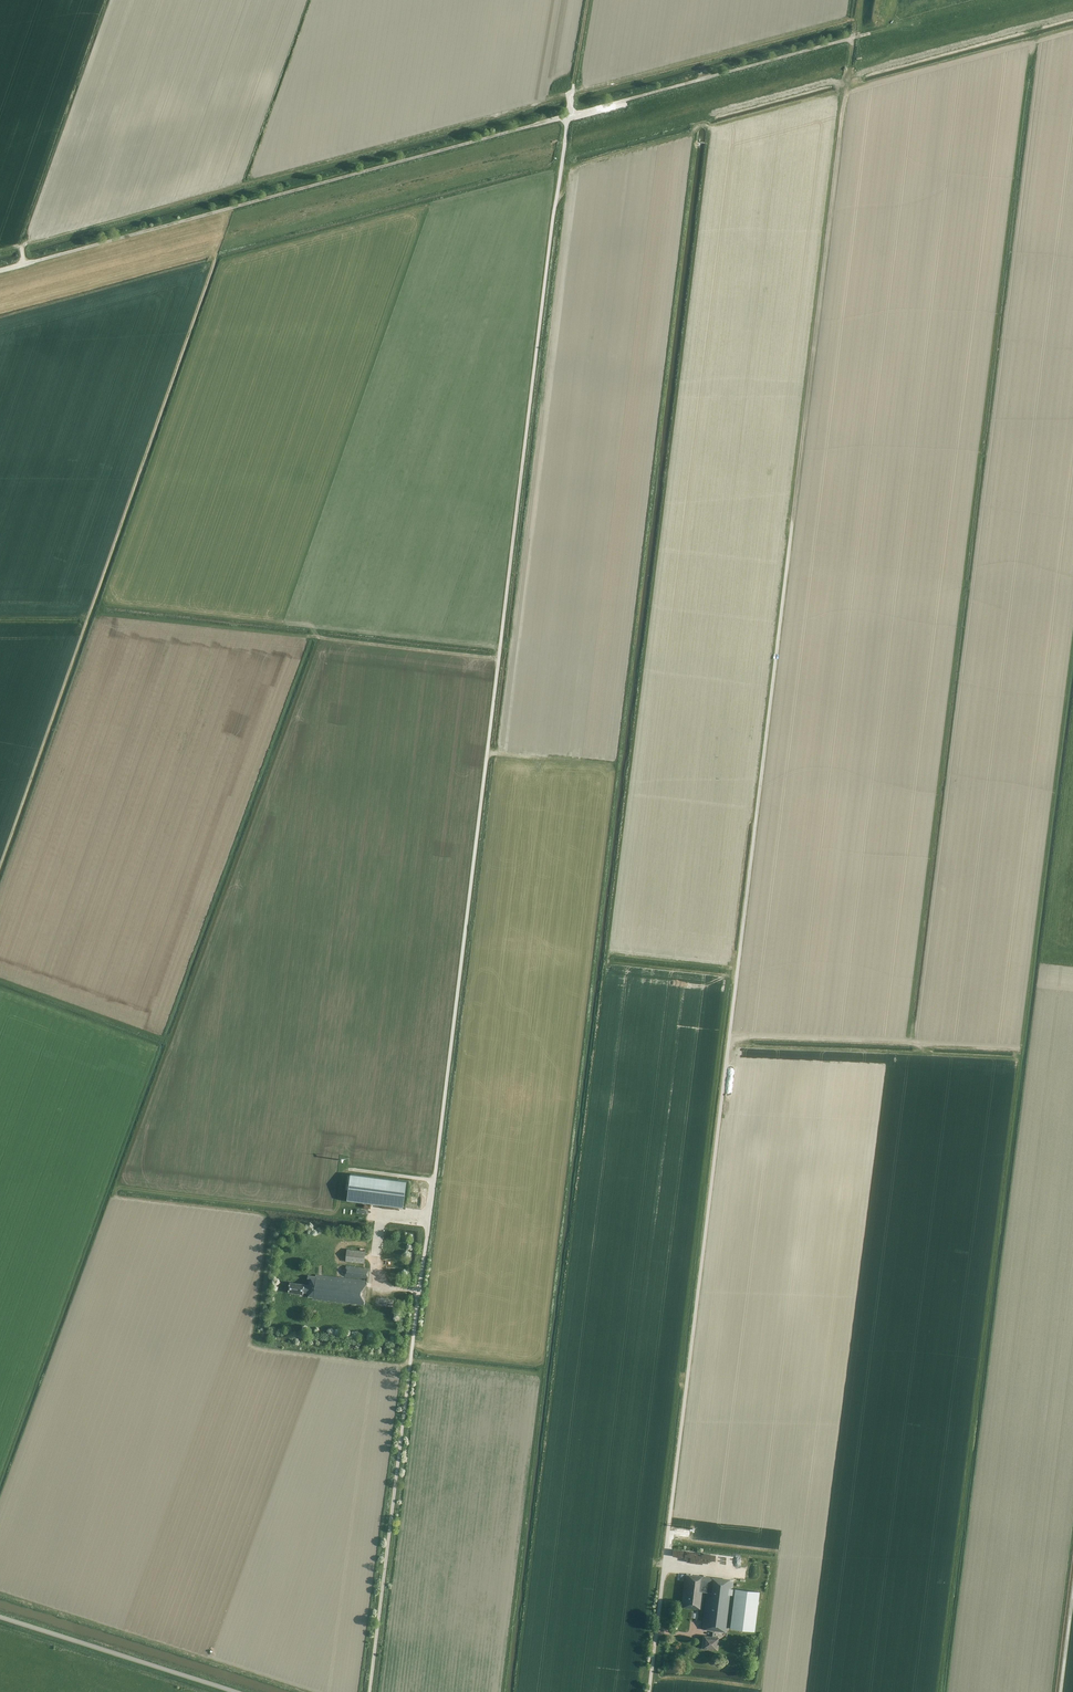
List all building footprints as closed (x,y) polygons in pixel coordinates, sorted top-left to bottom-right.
[(347,1200),(349,1200),(403,1208),(406,1183),(350,1175),(349,1184),(346,1184),(345,1190),(348,1190),(347,1200)] [(365,1251),(347,1249),(345,1261),(364,1264),(365,1251)] [(369,1268),(346,1266),(345,1276),(365,1278),(364,1280),(316,1275),(316,1276),(308,1275),(307,1280),(309,1280),(309,1285),(290,1282),(289,1292),(303,1294),(304,1292),(309,1293),(308,1297),(313,1298),(313,1299),(364,1305),(369,1268)] [(685,1574),(681,1607),(702,1610),(704,1591),(706,1592),(702,1629),(727,1632),(731,1595),(735,1595),(731,1628),(753,1631),(758,1591),(732,1588),(733,1580),(685,1574)] [(715,1632),(712,1632),(711,1637),(704,1636),(702,1648),(717,1650),(718,1638),(714,1637),(715,1632)]
